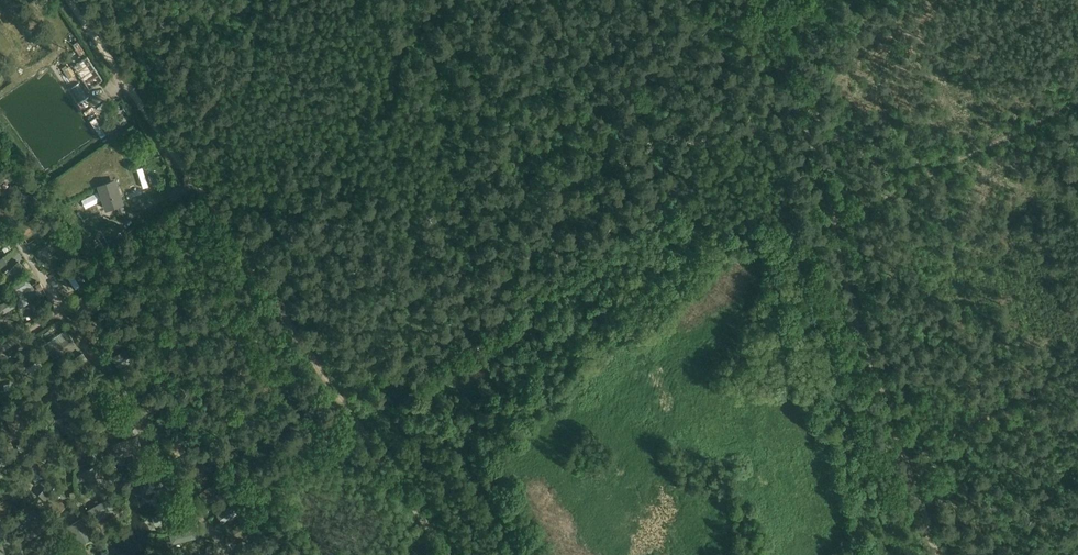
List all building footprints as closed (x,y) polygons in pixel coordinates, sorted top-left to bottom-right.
[(105,82),(89,58),(75,67),(91,91),(105,82)] [(89,123),(103,143),(109,139),(95,119),(89,123)] [(14,174),(9,166),(0,172),(0,183),(14,174)] [(143,168),(134,171),(139,186),(148,183),(143,168)] [(108,209),(124,203),(119,188),(114,190),(111,182),(100,186),(108,209)] [(11,208),(29,195),(24,189),(6,202),(11,208)] [(44,257),(60,247),(56,240),(40,250),(44,257)] [(10,283),(26,267),(20,261),(4,277),(10,283)] [(20,306),(28,302),(22,291),(31,286),(27,278),(9,288),(20,306)] [(69,301),(89,288),(85,281),(64,294),(69,301)] [(40,284),(33,288),(36,293),(43,289),(40,284)] [(70,304),(74,310),(92,300),(88,294),(70,304)] [(70,336),(50,350),(54,357),(75,343),(70,336)] [(134,354),(130,347),(111,358),(115,365),(133,355),(134,354)] [(19,371),(42,356),(37,349),(14,364),(19,371)] [(87,359),(82,353),(65,366),(70,372),(87,359)] [(105,401),(112,397),(98,373),(90,378),(105,401)] [(125,387),(128,394),(136,389),(137,392),(143,389),(142,386),(146,384),(142,378),(125,387)] [(145,414),(162,404),(158,397),(141,407),(145,414)] [(3,407),(15,432),(22,429),(11,404),(3,407)] [(118,408),(95,422),(100,430),(123,416),(118,408)] [(129,431),(132,436),(138,432),(135,427),(129,431)] [(171,452),(194,438),(189,431),(167,445),(171,452)] [(116,452),(123,450),(131,447),(133,454),(135,459),(143,457),(137,437),(114,443),(116,452)] [(199,440),(194,449),(198,451),(202,441),(199,440)] [(36,479),(44,476),(33,451),(25,455),(36,479)] [(187,475),(206,464),(202,457),(183,468),(187,475)] [(145,493),(146,492),(150,483),(155,485),(157,483),(162,485),(166,477),(147,468),(137,490),(145,493)] [(220,469),(212,474),(216,479),(223,474),(220,469)] [(206,500),(228,485),(223,478),(201,493),(206,500)] [(0,490),(0,496),(2,499),(26,488),(22,480),(0,490)] [(65,505),(46,487),(40,494),(59,512),(65,505)] [(233,492),(229,495),(233,501),(237,498),(233,492)] [(89,510),(93,518),(116,505),(112,497),(89,510)] [(218,513),(223,520),(243,507),(238,500),(218,513)] [(157,525),(177,512),(172,504),(152,517),(157,525)] [(39,515),(38,515),(35,508),(14,519),(18,526),(30,520),(30,519),(32,522),(37,520),(39,523),(43,521),(39,515)] [(92,535),(82,518),(68,527),(79,543),(92,535)] [(233,539),(255,525),(250,518),(228,532),(233,539)] [(199,536),(196,528),(171,534),(173,542),(199,536)] [(242,553),(243,554),(266,554),(263,551),(271,547),(266,538),(242,553)]
